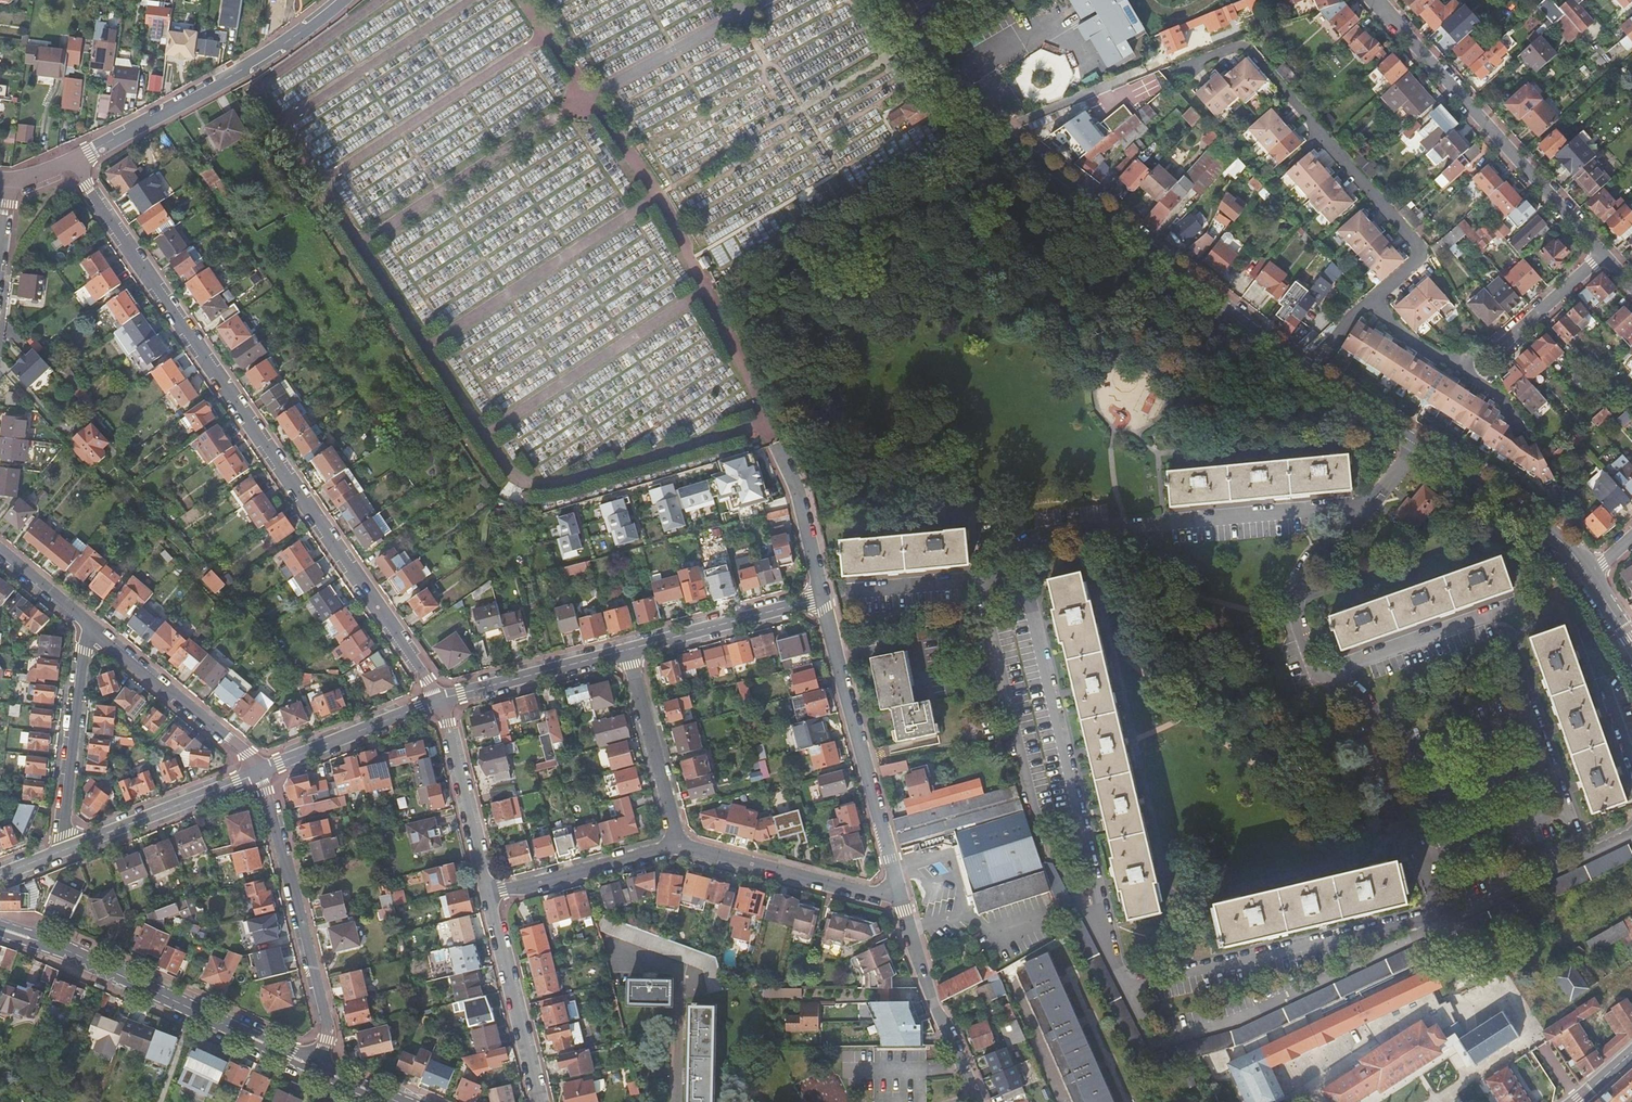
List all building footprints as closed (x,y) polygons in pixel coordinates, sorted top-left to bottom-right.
[(1126,0),(1115,0),(1069,0),(1080,21),(1095,13),(1097,17),(1078,27),(1085,41),(1089,39),(1106,70),(1122,61),(1133,55),(1126,44),(1137,38),(1145,33),(1126,0)] [(1248,5),(1246,0),(1243,0),(1232,5),(1234,11),(1248,5)] [(1266,0),(1246,0),(1248,5),(1250,9),(1250,10),(1267,3),(1266,0)] [(1340,4),(1338,0),(1315,0),(1319,10),(1340,4)] [(1417,15),(1419,13),(1432,1),(1431,0),(1404,0),(1417,15)] [(1437,0),(1433,0),(1432,1),(1419,13),(1436,32),(1462,8),(1455,0),(1454,0),(1445,8),(1437,0)] [(1564,14),(1580,33),(1593,22),(1574,0),(1568,0),(1559,8),(1564,14)] [(160,2),(149,1),(146,23),(155,24),(152,46),(161,47),(161,42),(168,43),(169,32),(169,31),(170,26),(172,10),(159,8),(160,2)] [(1358,20),(1343,2),(1340,4),(1319,10),(1341,35),(1358,20)] [(239,27),(242,10),(233,9),(234,6),(229,5),(229,9),(224,8),(222,25),(226,25),(224,36),(223,41),(236,43),(238,27),(239,27)] [(1232,5),(1222,9),(1227,22),(1237,18),(1234,11),(1232,5)] [(1222,9),(1210,14),(1216,29),(1228,25),(1227,22),(1222,9)] [(1216,29),(1210,14),(1179,27),(1181,32),(1206,23),(1209,31),(1216,29)] [(1564,14),(1557,21),(1573,39),(1580,33),(1564,14)] [(1631,31),(1631,17),(1621,26),(1628,34),(1631,31)] [(96,25),(94,40),(98,40),(96,59),(105,61),(105,58),(113,59),(116,31),(99,29),(100,26),(96,25)] [(1375,54),(1382,62),(1388,57),(1381,48),(1374,40),(1372,42),(1364,33),(1356,25),(1344,36),(1351,44),(1350,46),(1365,63),(1375,54)] [(1181,32),(1179,27),(1155,37),(1156,41),(1163,39),(1170,55),(1188,47),(1185,40),(1181,32)] [(1447,29),(1438,36),(1443,42),(1441,44),(1448,51),(1462,39),(1455,32),(1452,34),(1447,29)] [(186,34),(169,31),(169,32),(168,43),(166,55),(176,56),(176,58),(185,60),(186,57),(195,58),(199,32),(186,30),(186,34)] [(1619,42),(1626,50),(1631,45),(1631,31),(1628,34),(1619,42)] [(1468,37),(1454,50),(1468,66),(1482,53),(1479,49),(1480,47),(1473,39),(1471,40),(1468,37)] [(1521,54),(1537,72),(1556,54),(1541,37),(1521,54)] [(70,38),(68,51),(66,78),(65,80),(63,103),(79,105),(82,80),(69,78),(70,68),(79,68),(82,40),(70,38)] [(200,40),(198,54),(216,56),(218,43),(200,40)] [(1499,48),(1495,44),(1470,67),(1481,79),(1501,61),(1493,52),(1494,51),(1495,51),(1499,48)] [(28,47),(26,64),(35,65),(34,75),(55,77),(66,78),(68,51),(28,47)] [(1392,54),(1377,68),(1391,83),(1406,70),(1392,54)] [(907,73),(897,58),(891,62),(900,77),(907,73)] [(1240,64),(1234,69),(1257,94),(1257,90),(1264,84),(1268,84),(1246,58),(1244,60),(1240,64)] [(140,70),(115,67),(109,111),(122,113),(125,92),(137,94),(140,70)] [(1257,94),(1234,69),(1229,73),(1229,74),(1225,77),(1223,79),(1241,99),(1245,104),(1246,100),(1252,94),(1257,94)] [(1236,99),(1241,99),(1223,79),(1218,73),(1216,75),(1212,78),(1212,79),(1207,83),(1229,109),(1230,104),(1236,99)] [(1404,76),(1377,100),(1392,117),(1400,111),(1401,112),(1420,94),(1404,76)] [(162,80),(154,79),(152,94),(160,95),(162,80)] [(1225,109),(1229,109),(1207,83),(1202,88),(1201,88),(1197,91),(1195,93),(1217,119),(1218,114),(1225,109)] [(1541,101),(1527,85),(1508,102),(1513,108),(1510,111),(1519,121),(1522,118),(1541,101)] [(894,127),(934,104),(924,94),(901,108),(901,109),(888,117),(894,127)] [(1245,104),(1257,94),(1252,94),(1246,100),(1245,104)] [(1420,94),(1401,112),(1411,123),(1416,119),(1430,106),(1420,94)] [(1541,101),(1522,118),(1539,137),(1557,120),(1541,101)] [(1151,103),(1140,109),(1146,121),(1157,115),(1151,103)] [(1102,123),(1111,133),(1133,114),(1125,104),(1102,123)] [(1458,124),(1440,105),(1431,113),(1436,117),(1418,133),(1425,140),(1421,143),(1429,152),(1452,131),(1451,131),(1458,124)] [(1272,109),(1248,129),(1279,164),(1302,144),(1272,109)] [(208,128),(212,135),(221,150),(248,134),(234,111),(208,128)] [(1111,133),(1083,112),(1050,136),(1063,146),(1068,141),(1081,157),(1111,133)] [(1145,131),(1133,114),(1111,133),(1117,140),(1124,149),(1145,131)] [(1206,124),(1201,117),(1194,124),(1200,130),(1206,124)] [(1421,126),(1415,120),(1411,123),(1402,132),(1408,138),(1421,126)] [(20,123),(18,141),(31,142),(34,125),(20,123)] [(1555,156),(1568,144),(1556,130),(1539,146),(1550,159),(1555,156)] [(1154,142),(1145,131),(1124,149),(1129,154),(1115,168),(1121,174),(1137,158),(1154,142)] [(1219,137),(1213,131),(1204,140),(1210,147),(1219,137)] [(1468,149),(1452,131),(1429,152),(1426,155),(1435,166),(1448,154),(1455,161),(1468,149)] [(1591,140),(1583,131),(1568,144),(1555,156),(1561,163),(1566,169),(1573,177),(1591,160),(1601,151),(1591,140)] [(1111,133),(1083,156),(1090,162),(1117,140),(1111,133)] [(221,150),(212,135),(206,138),(216,154),(221,150)] [(1219,137),(1210,147),(1182,176),(1192,185),(1191,187),(1196,192),(1201,196),(1209,186),(1236,156),(1219,137)] [(1481,152),(1474,144),(1435,179),(1442,187),(1481,152)] [(1358,150),(1351,156),(1356,161),(1363,155),(1358,150)] [(1297,185),(1320,165),(1309,153),(1286,173),(1297,185)] [(1075,162),(1074,163),(1097,180),(1103,172),(1090,162),(1083,156),(1081,157),(1075,162)] [(113,182),(123,196),(125,195),(128,193),(141,184),(133,173),(137,170),(130,158),(111,171),(116,180),(113,182)] [(1142,163),(1137,158),(1119,177),(1127,185),(1126,188),(1129,191),(1132,190),(1133,191),(1138,185),(1150,173),(1141,165),(1142,163)] [(1591,160),(1573,177),(1591,197),(1609,181),(1591,160)] [(1375,166),(1370,161),(1367,164),(1372,169),(1375,166)] [(1361,169),(1371,179),(1376,174),(1372,169),(1367,164),(1361,169)] [(226,185),(211,165),(201,171),(212,186),(216,183),(228,199),(233,196),(231,193),(226,185)] [(1177,182),(1157,165),(1150,173),(1138,185),(1158,203),(1177,182)] [(1330,176),(1320,165),(1297,185),(1307,197),(1330,176)] [(1503,184),(1486,166),(1472,178),(1489,196),(1503,184)] [(1158,203),(1142,220),(1152,230),(1191,187),(1192,185),(1182,176),(1177,182),(1158,203)] [(1257,192),(1262,185),(1253,176),(1248,182),(1257,192)] [(1333,179),(1330,176),(1307,197),(1309,200),(1333,179)] [(1343,191),(1333,179),(1309,200),(1320,211),(1343,191)] [(226,185),(231,193),(237,189),(231,181),(226,185)] [(1507,216),(1523,202),(1505,183),(1489,198),(1507,216)] [(141,184),(128,193),(133,201),(139,209),(135,212),(139,219),(155,208),(152,204),(150,205),(149,203),(150,201),(153,200),(151,197),(141,184)] [(1264,200),(1269,193),(1262,185),(1257,192),(1264,200)] [(1587,204),(1604,223),(1615,212),(1611,207),(1614,203),(1602,189),(1587,204)] [(1226,190),(1221,203),(1218,208),(1232,219),(1234,221),(1248,205),(1226,190)] [(1343,191),(1320,211),(1330,223),(1353,203),(1343,191)] [(1191,198),(1195,202),(1196,201),(1201,196),(1196,192),(1191,198)] [(1527,220),(1537,210),(1527,199),(1516,208),(1507,216),(1518,228),(1527,220)] [(1396,203),(1393,205),(1399,212),(1402,209),(1396,203)] [(175,226),(161,204),(155,208),(139,219),(149,234),(158,228),(163,235),(173,228),(175,226)] [(1402,209),(1399,212),(1400,213),(1409,224),(1413,228),(1420,222),(1405,206),(1402,209)] [(1631,234),(1631,226),(1631,225),(1631,224),(1631,215),(1624,206),(1606,222),(1624,241),(1631,234)] [(1339,230),(1382,280),(1405,260),(1361,211),(1339,230)] [(1420,222),(1413,228),(1415,230),(1422,225),(1430,217),(1424,211),(1421,214),(1424,218),(1420,222)] [(75,214),(54,228),(67,246),(87,232),(75,214)] [(1189,215),(1172,230),(1183,243),(1200,228),(1189,215)] [(1547,225),(1538,215),(1508,242),(1517,252),(1520,256),(1524,252),(1520,249),(1547,225)] [(1464,219),(1457,225),(1474,245),(1481,239),(1464,219)] [(1506,236),(1512,230),(1504,221),(1498,227),(1506,236)] [(1448,247),(1464,234),(1457,225),(1441,239),(1448,247)] [(1478,241),(1474,245),(1482,254),(1486,250),(1483,247),(1490,241),(1497,235),(1501,239),(1503,236),(1495,226),(1492,229),(1485,235),(1478,241)] [(173,228),(163,235),(157,239),(172,261),(187,251),(189,250),(173,228)] [(1224,234),(1218,242),(1226,248),(1232,240),(1232,239),(1232,237),(1233,236),(1232,235),(1232,234),(1231,233),(1229,232),(1228,232),(1226,232),(1225,233),(1224,234)] [(1213,239),(1206,233),(1188,248),(1199,257),(1213,239)] [(1441,239),(1431,248),(1436,257),(1448,247),(1441,239)] [(1553,241),(1540,253),(1555,270),(1564,263),(1561,259),(1568,253),(1557,241),(1555,243),(1553,241)] [(1624,241),(1616,248),(1620,253),(1629,245),(1624,241)] [(1218,242),(1203,260),(1221,274),(1235,255),(1226,248),(1218,242)] [(187,251),(172,261),(182,275),(196,265),(187,251)] [(95,280),(111,269),(100,253),(84,264),(95,280)] [(1540,278),(1524,260),(1504,278),(1520,296),(1540,278)] [(1335,262),(1328,267),(1336,278),(1343,273),(1335,262)] [(1281,273),(1268,263),(1255,279),(1268,289),(1267,290),(1277,298),(1284,290),(1279,286),(1282,282),(1276,278),(1281,273)] [(225,291),(210,268),(187,284),(203,306),(219,295),(225,291)] [(95,280),(87,285),(98,301),(122,285),(111,269),(95,280)] [(22,275),(20,296),(42,299),(44,277),(22,275)] [(1280,327),(1289,334),(1299,321),(1298,320),(1312,303),(1314,305),(1328,288),(1321,276),(1312,286),(1306,294),(1298,304),(1284,322),(1280,327)] [(1498,277),(1485,289),(1491,296),(1505,312),(1519,300),(1505,284),(1498,277)] [(1617,288),(1607,277),(1598,277),(1578,295),(1586,304),(1590,301),(1595,307),(1617,288)] [(1450,302),(1428,279),(1406,300),(1395,309),(1416,333),(1427,323),(1438,313),(1450,302)] [(1299,289),(1306,294),(1312,286),(1305,281),(1299,289)] [(1485,289),(1483,287),(1467,302),(1488,326),(1504,311),(1491,296),(1485,289)] [(128,290),(109,303),(124,325),(125,325),(141,314),(132,302),(135,300),(128,290)] [(219,295),(203,306),(213,321),(219,317),(224,325),(234,317),(219,295)] [(1275,315),(1284,322),(1298,304),(1290,297),(1275,315)] [(1595,317),(1581,301),(1568,313),(1582,329),(1595,317)] [(1624,305),(1606,320),(1620,336),(1631,325),(1631,313),(1624,305)] [(1582,329),(1568,313),(1552,327),(1566,342),(1582,329)] [(156,336),(141,314),(125,325),(140,347),(156,336)] [(253,337),(238,315),(234,317),(224,325),(218,328),(233,350),(253,337)] [(1351,353),(1352,357),(1370,329),(1364,325),(1360,322),(1357,321),(1339,349),(1343,348),(1351,353)] [(1308,330),(1301,324),(1292,333),(1299,339),(1308,330)] [(1631,346),(1631,326),(1622,335),(1631,347),(1631,346)] [(1370,329),(1352,357),(1356,357),(1364,361),(1365,366),(1383,337),(1380,336),(1377,333),(1375,332),(1370,329)] [(1564,352),(1546,332),(1530,346),(1548,367),(1564,352)] [(140,347),(138,349),(149,364),(168,352),(157,335),(156,336),(140,347)] [(267,352),(255,335),(253,337),(233,350),(232,351),(244,368),(267,352)] [(1383,337),(1365,366),(1369,365),(1377,370),(1378,374),(1380,371),(1396,346),(1390,342),(1385,339),(1383,337)] [(1396,346),(1380,371),(1383,374),(1400,348),(1396,346)] [(1531,380),(1548,367),(1530,346),(1514,360),(1517,364),(1519,366),(1531,380)] [(1406,352),(1400,348),(1383,374),(1382,376),(1386,376),(1394,380),(1395,384),(1413,356),(1410,355),(1406,352)] [(37,352),(34,349),(27,356),(26,355),(19,361),(20,363),(13,370),(29,388),(51,367),(37,352)] [(1418,360),(1413,356),(1395,384),(1399,384),(1407,389),(1408,393),(1426,365),(1423,363),(1419,361),(1418,360)] [(1356,357),(1352,357),(1365,366),(1364,361),(1356,357)] [(172,359),(153,372),(168,394),(172,391),(187,381),(172,359)] [(278,376),(267,360),(248,374),(258,390),(278,376)] [(1548,400),(1531,380),(1517,364),(1502,377),(1510,393),(1513,390),(1533,415),(1548,400)] [(1426,365),(1408,393),(1412,392),(1419,397),(1421,402),(1423,399),(1439,373),(1438,373),(1433,369),(1428,366),(1426,365)] [(1443,376),(1439,373),(1423,399),(1426,402),(1443,376)] [(1426,402),(1425,404),(1429,403),(1436,408),(1438,413),(1456,384),(1455,384),(1450,380),(1445,377),(1443,376),(1426,402)] [(188,380),(187,381),(172,391),(168,394),(175,405),(180,401),(183,406),(199,396),(188,380)] [(1456,384),(1438,413),(1443,412),(1450,416),(1451,421),(1469,392),(1463,389),(1459,386),(1456,384)] [(295,407),(280,385),(262,397),(277,419),(279,418),(295,407)] [(8,392),(7,403),(16,404),(17,393),(8,392)] [(1469,392),(1451,421),(1455,420),(1462,424),(1464,429),(1466,427),(1482,401),(1481,400),(1476,397),(1471,394),(1469,392)] [(205,401),(186,414),(197,431),(216,418),(211,411),(212,411),(205,401)] [(1485,403),(1482,401),(1466,427),(1469,429),(1485,403)] [(1469,429),(1467,431),(1471,431),(1479,435),(1481,440),(1495,417),(1499,412),(1498,411),(1492,408),(1488,405),(1485,403),(1469,429)] [(295,407),(279,418),(294,440),(310,429),(295,407)] [(5,415),(3,437),(25,440),(28,418),(5,415)] [(1495,417),(1480,441),(1485,440),(1492,445),(1493,449),(1504,431),(1508,426),(1495,417)] [(76,440),(70,446),(83,460),(86,463),(91,468),(97,463),(100,463),(107,457),(107,453),(104,449),(110,443),(93,424),(86,430),(85,429),(82,432),(75,439),(76,440)] [(235,447),(219,425),(199,438),(205,446),(208,444),(218,459),(235,447)] [(327,451),(311,429),(310,429),(294,440),(310,463),(312,461),(327,451)] [(1512,436),(1504,431),(1493,449),(1496,448),(1510,457),(1511,460),(1518,449),(1513,439),(1512,436)] [(1520,435),(1513,439),(1518,449),(1511,460),(1515,460),(1526,468),(1527,471),(1529,469),(1535,460),(1528,455),(1529,453),(1527,447),(1520,435)] [(3,437),(0,455),(0,457),(26,460),(29,440),(25,440),(3,437)] [(1537,444),(1527,447),(1529,453),(1528,455),(1535,460),(1529,469),(1541,477),(1543,483),(1551,479),(1558,481),(1546,460),(1537,444)] [(235,447),(218,459),(215,461),(230,483),(250,469),(235,447)] [(344,472),(347,469),(332,448),(327,451),(312,461),(327,484),(344,472)] [(712,478),(706,480),(711,496),(716,494),(718,498),(727,495),(730,506),(738,504),(739,506),(767,498),(757,463),(746,466),(743,456),(722,462),(726,474),(712,478)] [(1340,457),(1159,473),(1160,484),(1157,484),(1157,488),(1160,488),(1162,507),(1163,507),(1163,506),(1180,504),(1181,507),(1204,505),(1204,501),(1240,499),(1241,502),(1264,500),(1264,496),(1301,493),(1301,496),(1324,494),(1324,490),(1342,489),(1342,490),(1343,490),(1340,457)] [(1609,477),(1629,499),(1631,497),(1631,465),(1630,463),(1618,473),(1617,471),(1609,477)] [(20,470),(0,467),(0,494),(16,496),(20,470)] [(357,496),(359,494),(344,472),(327,484),(324,486),(339,508),(357,496)] [(1609,477),(1606,473),(1599,479),(1602,484),(1592,493),(1609,513),(1620,504),(1623,508),(1631,501),(1629,499),(1609,477)] [(236,498),(242,508),(245,506),(263,493),(252,477),(251,478),(252,478),(235,489),(240,496),(236,498)] [(711,496),(706,480),(676,489),(683,508),(684,513),(713,503),(712,499),(711,496)] [(648,490),(652,503),(655,502),(676,495),(672,482),(648,490)] [(1407,506),(1404,503),(1396,513),(1410,525),(1417,516),(1422,520),(1439,499),(1424,486),(1411,501),(1407,506)] [(279,516),(263,493),(245,506),(260,529),(266,525),(279,516)] [(685,525),(676,495),(655,502),(664,531),(685,525)] [(357,496),(339,508),(355,530),(373,518),(357,496)] [(629,503),(628,497),(623,499),(600,506),(604,519),(627,511),(625,504),(629,503)] [(35,511),(21,500),(20,499),(5,517),(20,529),(35,511)] [(1613,522),(1600,507),(1584,521),(1598,536),(1613,522)] [(790,514),(788,508),(766,514),(767,520),(790,514)] [(604,519),(609,532),(611,531),(631,525),(627,511),(604,519)] [(579,532),(573,512),(556,517),(558,522),(554,523),(559,538),(562,537),(576,532),(579,532)] [(283,513),(279,516),(266,525),(278,542),(295,531),(283,513)] [(392,531),(380,514),(373,518),(355,530),(368,548),(392,531)] [(1417,516),(1410,525),(1415,529),(1422,520),(1417,516)] [(60,537),(40,519),(25,537),(25,538),(26,539),(27,540),(27,541),(29,542),(30,543),(31,543),(33,544),(34,543),(46,554),(60,537)] [(611,531),(616,545),(638,538),(634,524),(631,525),(611,531)] [(772,538),(777,557),(780,566),(794,563),(789,542),(787,535),(784,526),(770,530),(772,538)] [(966,531),(842,541),(844,576),(969,567),(966,531)] [(581,547),(576,532),(562,537),(556,538),(562,560),(578,555),(576,548),(581,547)] [(60,537),(46,554),(58,564),(59,565),(59,566),(60,568),(61,569),(62,570),(64,570),(65,571),(66,571),(67,571),(69,568),(81,554),(60,537)] [(299,541),(282,554),(296,576),(315,563),(299,541)] [(1123,541),(1113,542),(1113,551),(1124,550),(1123,541)] [(106,566),(109,563),(88,546),(81,554),(69,568),(84,580),(95,567),(101,572),(106,566)] [(644,554),(643,546),(630,550),(632,557),(644,554)] [(378,561),(390,579),(392,577),(416,560),(414,557),(404,564),(394,549),(378,561)] [(777,557),(755,563),(756,567),(761,585),(783,580),(780,566),(777,557)] [(1495,558),(1323,618),(1326,628),(1323,628),(1324,632),(1327,631),(1334,650),(1335,650),(1335,648),(1351,643),(1352,646),(1374,638),(1373,635),(1408,623),(1409,626),(1431,618),(1430,615),(1465,603),(1466,606),(1488,598),(1487,595),(1504,589),(1505,590),(1506,590),(1495,558)] [(424,568),(418,559),(416,560),(392,577),(403,593),(412,586),(416,584),(425,577),(421,571),(424,568)] [(569,564),(570,571),(589,570),(588,562),(569,564)] [(296,576),(296,577),(306,592),(326,579),(316,563),(315,563),(296,576)] [(106,566),(101,572),(90,585),(104,598),(124,574),(118,569),(115,573),(106,566)] [(744,589),(761,585),(756,567),(739,572),(744,589)] [(1631,587),(1631,567),(1623,573),(1631,587)] [(226,584),(213,570),(203,578),(217,593),(226,584)] [(684,596),(679,576),(671,578),(669,570),(650,575),(656,598),(657,603),(684,596)] [(729,571),(710,576),(714,595),(734,589),(729,571)] [(687,583),(684,584),(688,601),(690,601),(692,602),(697,601),(698,599),(706,597),(703,585),(706,584),(705,579),(701,580),(699,574),(686,577),(687,583)] [(1069,574),(1033,583),(1115,924),(1151,915),(1069,574)] [(2,606),(15,591),(0,579),(0,604),(2,606)] [(140,597),(125,585),(111,602),(125,614),(140,597)] [(331,585),(311,599),(323,617),(319,620),(322,625),(331,618),(343,610),(334,597),(337,595),(331,585)] [(439,606),(428,588),(410,601),(422,618),(439,606)] [(17,614),(21,618),(32,605),(20,595),(8,609),(16,616),(17,614)] [(639,623),(661,618),(657,603),(656,598),(634,603),(639,623)] [(501,616),(498,603),(475,609),(481,631),(503,626),(501,616)] [(580,628),(574,604),(555,609),(562,633),(580,628)] [(32,605),(21,618),(26,621),(24,623),(37,634),(50,620),(32,605)] [(627,607),(606,612),(611,632),(616,631),(617,634),(622,633),(621,630),(632,627),(627,607)] [(156,620),(142,608),(130,622),(144,634),(156,620)] [(347,608),(343,610),(331,618),(346,640),(361,630),(347,608)] [(503,626),(507,641),(527,636),(520,611),(501,616),(503,626)] [(601,614),(580,619),(585,639),(606,633),(601,614)] [(172,655),(174,655),(186,642),(189,639),(190,639),(181,631),(175,631),(173,629),(176,625),(169,619),(150,640),(163,652),(166,649),(166,650),(167,651),(167,652),(168,653),(169,654),(170,655),(171,655),(172,655)] [(926,627),(917,629),(919,639),(928,638),(926,627)] [(1555,627),(1520,640),(1581,812),(1617,800),(1555,627)] [(342,643),(332,650),(338,658),(342,655),(347,651),(352,658),(353,659),(369,648),(372,646),(368,639),(370,638),(363,629),(361,630),(346,640),(342,643)] [(456,634),(436,648),(450,668),(470,655),(456,634)] [(776,638),(784,670),(791,668),(789,662),(793,661),(809,657),(810,656),(805,634),(788,639),(785,640),(784,636),(776,638)] [(772,635),(751,640),(756,658),(777,653),(772,635)] [(43,636),(41,653),(60,656),(62,638),(43,636)] [(209,655),(189,639),(186,642),(174,655),(170,659),(179,667),(184,661),(195,671),(209,655)] [(483,641),(474,643),(479,661),(488,658),(483,641)] [(732,662),(733,666),(754,661),(748,641),(728,646),(732,662)] [(732,662),(728,646),(706,652),(708,660),(707,660),(709,668),(732,662)] [(369,648),(353,659),(356,664),(357,666),(373,655),(369,648)] [(681,671),(707,664),(704,650),(677,657),(678,661),(681,671)] [(883,699),(885,709),(890,709),(917,703),(913,685),(916,685),(908,650),(874,658),(879,682),(877,682),(880,700),(883,699)] [(347,662),(352,658),(347,651),(342,655),(347,662)] [(209,655),(195,671),(216,688),(227,675),(229,672),(209,655)] [(29,674),(28,681),(38,682),(47,683),(47,678),(59,680),(60,671),(58,671),(58,670),(60,669),(60,664),(59,662),(59,661),(41,659),(40,669),(36,668),(29,674)] [(671,683),(683,680),(681,671),(678,661),(662,665),(665,676),(669,675),(671,683)] [(819,689),(812,663),(811,663),(795,667),(791,668),(798,695),(819,689)] [(347,673),(357,666),(356,664),(351,667),(349,664),(344,668),(347,673)] [(395,685),(390,673),(388,666),(364,675),(371,695),(396,686),(395,685)] [(106,675),(100,676),(105,694),(123,688),(120,680),(117,680),(114,672),(113,672),(111,671),(107,672),(106,675)] [(311,673),(299,673),(304,685),(310,683),(309,680),(312,679),(311,673)] [(227,675),(216,688),(213,692),(234,709),(247,694),(248,693),(227,675)] [(598,719),(606,717),(611,716),(609,706),(615,704),(608,680),(589,685),(598,719)] [(583,695),(590,721),(594,720),(598,719),(589,685),(588,681),(565,687),(569,699),(583,695)] [(746,681),(737,683),(744,709),(750,707),(753,707),(746,681)] [(30,684),(29,695),(36,696),(35,701),(54,703),(55,697),(56,698),(58,687),(30,684)] [(125,687),(116,700),(135,715),(147,701),(145,700),(146,698),(143,696),(141,696),(134,691),(133,693),(125,687)] [(314,691),(308,694),(313,707),(315,712),(321,710),(323,716),(340,709),(347,706),(340,689),(324,695),(322,691),(315,694),(314,691)] [(821,717),(831,714),(829,708),(824,689),(804,694),(810,714),(811,720),(821,717)] [(247,694),(234,709),(255,726),(267,711),(247,694)] [(535,695),(518,699),(522,713),(538,709),(535,695)] [(687,696),(677,699),(677,700),(666,704),(671,722),(683,719),(680,710),(692,707),(689,696),(687,696)] [(935,722),(930,700),(917,703),(890,709),(890,711),(892,711),(896,731),(899,741),(937,733),(937,732),(935,722)] [(301,701),(282,709),(290,729),(309,721),(301,701)] [(513,701),(494,706),(498,721),(516,717),(515,711),(513,701)] [(11,704),(9,715),(19,716),(20,705),(11,704)] [(96,724),(95,733),(111,734),(113,722),(114,723),(116,707),(98,705),(97,712),(95,713),(95,717),(96,718),(96,721),(98,721),(98,724),(96,724)] [(750,707),(744,709),(748,722),(754,721),(750,707)] [(155,708),(144,722),(155,732),(167,718),(162,713),(162,711),(159,709),(156,709),(155,708)] [(34,709),(33,724),(51,727),(52,720),(54,719),(55,713),(53,712),(53,711),(34,709)] [(545,713),(550,732),(553,742),(563,740),(555,710),(545,713)] [(500,734),(494,711),(472,717),(477,736),(488,733),(489,736),(500,734)] [(594,720),(601,747),(614,743),(613,741),(629,737),(624,715),(607,719),(606,717),(598,719),(594,720)] [(811,720),(793,724),(800,751),(810,748),(831,742),(826,722),(822,723),(821,717),(811,720)] [(701,749),(694,722),(673,728),(674,731),(677,742),(681,754),(701,749)] [(164,739),(182,754),(193,741),(188,736),(188,735),(183,730),(183,728),(179,726),(177,726),(176,725),(164,739)] [(550,732),(539,735),(546,761),(557,758),(553,742),(550,732)] [(32,733),(30,749),(49,750),(49,744),(51,743),(52,737),(50,736),(50,735),(32,733)] [(93,738),(91,753),(107,755),(108,749),(110,750),(111,740),(93,738)] [(389,767),(411,762),(414,761),(431,757),(429,747),(426,747),(423,738),(422,738),(423,741),(407,744),(408,747),(385,752),(386,756),(389,767)] [(182,754),(181,755),(186,767),(191,765),(209,768),(210,761),(212,760),(213,755),(211,754),(212,753),(195,739),(193,741),(182,754)] [(502,742),(493,744),(494,748),(482,751),(488,774),(494,773),(497,772),(498,774),(509,771),(509,769),(510,769),(503,745),(503,744),(502,742)] [(627,742),(607,747),(613,769),(633,764),(627,742)] [(834,742),(831,742),(810,748),(816,768),(839,762),(834,742)] [(376,750),(358,755),(358,756),(361,767),(365,785),(367,791),(393,785),(389,769),(389,767),(386,756),(377,757),(376,750)] [(107,755),(91,753),(89,768),(108,770),(109,761),(107,761),(107,755)] [(710,774),(711,774),(706,755),(687,760),(688,766),(684,767),(688,780),(710,774)] [(342,766),(333,768),(336,780),(340,796),(342,796),(345,795),(344,789),(347,788),(348,789),(365,785),(361,767),(358,756),(357,756),(348,758),(349,764),(342,766)] [(29,757),(27,772),(46,775),(47,767),(49,766),(49,761),(48,760),(48,759),(29,757)] [(414,761),(421,787),(429,785),(438,783),(431,757),(414,761)] [(761,760),(764,777),(770,776),(767,759),(761,760)] [(177,760),(162,765),(169,782),(170,782),(172,782),(176,781),(177,778),(183,776),(177,760)] [(910,769),(908,760),(881,766),(883,776),(898,773),(898,772),(910,769)] [(141,776),(150,772),(147,764),(137,768),(140,776),(141,776)] [(635,769),(616,774),(622,793),(640,788),(635,769)] [(847,789),(841,770),(819,776),(824,795),(847,789)] [(509,771),(498,774),(499,781),(511,778),(509,771)] [(142,777),(136,779),(142,794),(156,789),(150,772),(141,776),(142,777)] [(905,801),(909,815),(984,793),(980,780),(934,792),(932,793),(929,785),(932,784),(932,781),(929,782),(926,772),(907,777),(913,799),(905,801)] [(710,774),(688,780),(692,798),(714,792),(710,774)] [(296,799),(298,807),(301,806),(340,796),(336,780),(329,782),(328,782),(327,780),(316,783),(316,785),(311,786),(308,775),(301,777),(300,775),(291,778),(287,786),(288,793),(290,793),(292,800),(296,799)] [(598,776),(587,779),(589,784),(600,782),(598,776)] [(93,777),(85,788),(91,794),(86,801),(85,808),(93,814),(98,810),(110,796),(106,793),(110,787),(101,780),(99,782),(93,777)] [(136,779),(131,781),(131,779),(122,783),(129,799),(142,794),(136,779)] [(27,780),(25,798),(43,800),(44,791),(46,790),(47,785),(45,784),(45,782),(27,780)] [(440,783),(438,783),(429,785),(434,808),(445,805),(440,783)] [(1050,890),(1042,864),(1016,784),(984,793),(909,815),(894,819),(901,846),(951,832),(958,859),(974,916),(1042,893),(1050,890)] [(510,798),(517,797),(515,786),(490,792),(493,803),(510,798)] [(342,796),(340,796),(301,806),(304,815),(339,806),(344,804),(342,796)] [(517,825),(510,798),(493,803),(497,822),(499,822),(501,829),(517,825)] [(39,805),(21,803),(13,822),(27,836),(39,805)] [(740,831),(746,807),(733,804),(731,805),(729,813),(715,810),(701,814),(705,827),(725,832),(739,835),(740,831)] [(832,837),(857,830),(856,824),(859,823),(854,805),(837,810),(839,818),(830,821),(827,826),(828,830),(830,831),(831,834),(832,837)] [(774,821),(773,816),(758,820),(756,820),(758,812),(746,809),(740,831),(739,835),(753,838),(762,840),(770,838),(769,834),(777,832),(774,821)] [(235,844),(209,851),(212,859),(235,853),(255,848),(253,840),(256,840),(250,813),(229,818),(235,844)] [(792,816),(774,821),(777,832),(781,845),(799,841),(792,816)] [(435,819),(409,825),(415,852),(441,845),(439,836),(442,835),(441,828),(438,829),(435,819)] [(619,819),(601,823),(606,844),(624,839),(623,832),(625,832),(623,824),(621,825),(619,819)] [(325,835),(322,820),(301,825),(305,840),(325,835)] [(596,823),(575,828),(577,833),(580,847),(581,849),(599,844),(596,831),(598,830),(596,823)] [(0,832),(0,836),(5,848),(19,843),(12,825),(3,829),(4,831),(0,832)] [(209,849),(200,826),(177,835),(186,858),(209,849)] [(571,850),(580,847),(577,833),(570,835),(568,828),(555,831),(558,843),(560,851),(562,855),(571,853),(571,850)] [(832,837),(831,837),(836,857),(837,861),(838,860),(837,856),(844,854),(845,859),(864,854),(857,830),(832,837)] [(344,846),(341,835),(312,842),(317,860),(336,856),(335,852),(338,852),(337,847),(344,846)] [(556,852),(552,836),(535,840),(539,856),(556,852)] [(533,859),(527,838),(508,843),(513,864),(533,859)] [(180,864),(170,840),(146,850),(155,874),(180,864)] [(1631,861),(1631,851),(1629,845),(1540,886),(1547,901),(1631,861)] [(258,847),(255,848),(235,853),(239,873),(263,867),(258,847)] [(148,875),(140,852),(117,861),(126,883),(148,875)] [(1068,931),(1131,1055),(1145,1048),(1053,863),(1045,862),(1042,864),(1050,890),(1054,900),(1058,899),(1068,931)] [(451,883),(459,881),(454,863),(437,867),(424,870),(430,892),(448,887),(447,884),(451,883)] [(1207,904),(1197,907),(1205,941),(1201,942),(1203,950),(1208,949),(1226,945),(1225,942),(1372,907),(1373,911),(1391,906),(1381,865),(1380,863),(1371,866),(1354,870),(1333,874),(1334,877),(1300,886),(1299,882),(1279,887),(1279,890),(1246,898),(1245,895),(1224,900),(1224,901),(1208,905),(1207,904)] [(651,890),(656,889),(655,871),(646,874),(646,875),(638,877),(636,877),(635,877),(634,877),(633,877),(631,878),(630,878),(630,879),(629,880),(634,899),(652,895),(651,890)] [(662,873),(657,903),(679,906),(682,888),(681,887),(682,877),(662,873)] [(689,874),(682,900),(693,903),(695,895),(705,897),(709,880),(689,874)] [(724,917),(729,919),(737,889),(729,887),(729,884),(727,884),(727,881),(722,879),(721,880),(715,878),(714,881),(712,880),(707,900),(716,903),(715,906),(720,910),(719,912),(724,917)] [(265,879),(248,883),(251,897),(254,896),(258,913),(276,909),(275,908),(277,906),(276,901),(273,900),(271,891),(268,892),(265,879)] [(24,910),(40,909),(39,881),(23,882),(24,910)] [(73,916),(83,894),(58,882),(47,904),(73,916)] [(626,904),(625,903),(622,891),(620,883),(601,888),(604,900),(605,899),(608,908),(626,904)] [(764,894),(742,888),(732,926),(735,927),(733,938),(748,942),(751,931),(759,933),(765,909),(761,908),(764,894)] [(398,905),(407,902),(403,889),(394,891),(398,905)] [(112,890),(92,898),(102,925),(123,917),(112,890)] [(468,890),(448,895),(453,915),(473,911),(468,890)] [(631,901),(628,890),(622,891),(625,903),(631,901)] [(348,917),(342,891),(323,895),(329,921),(330,921),(348,917)] [(585,891),(566,896),(570,914),(572,918),(572,919),(591,914),(585,891)] [(22,893),(3,893),(4,909),(22,909),(22,893)] [(382,893),(382,906),(393,905),(393,893),(382,893)] [(570,914),(566,896),(546,901),(552,924),(572,918),(570,914)] [(770,906),(766,918),(792,925),(798,901),(777,896),(774,907),(770,906)] [(177,902),(162,908),(157,910),(158,912),(155,913),(157,918),(159,917),(160,918),(180,910),(177,902)] [(820,907),(801,902),(792,937),(799,939),(801,942),(809,943),(811,942),(820,907)] [(397,916),(395,905),(378,909),(380,920),(397,916)] [(876,921),(830,909),(823,941),(821,947),(823,950),(830,952),(833,950),(841,952),(845,938),(865,941),(885,934),(882,922),(876,924),(876,921)] [(277,914),(259,918),(264,936),(281,932),(281,931),(282,929),(281,924),(279,923),(277,914)] [(598,925),(599,930),(703,968),(709,991),(724,989),(723,988),(717,957),(693,948),(675,941),(657,934),(638,927),(617,919),(604,914),(597,923),(598,925)] [(618,914),(617,919),(638,927),(635,915),(627,917),(618,914)] [(353,915),(348,917),(330,921),(332,928),(331,929),(335,945),(332,945),(333,948),(336,947),(336,951),(361,945),(355,923),(353,915)] [(470,915),(451,919),(458,946),(475,941),(474,934),(470,915)] [(1623,920),(1631,936),(1631,920),(1629,916),(1623,920)] [(637,922),(638,927),(657,934),(657,929),(637,922)] [(159,956),(169,935),(147,924),(135,949),(146,954),(147,951),(151,953),(159,956)] [(524,930),(531,959),(551,954),(544,925),(524,930)] [(575,931),(578,941),(600,935),(599,930),(598,925),(575,931)] [(1455,931),(1445,936),(1449,944),(1459,939),(1455,931)] [(1235,1046),(1444,949),(1437,935),(1238,1028),(1152,1053),(1156,1068),(1197,1056),(1235,1046)] [(458,946),(450,948),(456,974),(476,969),(483,968),(476,941),(475,941),(458,946)] [(863,983),(863,988),(882,988),(892,988),(892,975),(896,973),(892,960),(891,961),(884,942),(852,956),(850,959),(854,966),(857,967),(863,983)] [(254,951),(260,978),(290,971),(283,944),(254,951)] [(18,951),(9,948),(3,967),(9,969),(8,971),(11,972),(18,951)] [(214,957),(204,978),(226,989),(229,982),(232,983),(235,977),(232,976),(236,967),(242,955),(231,951),(226,963),(214,957)] [(1049,951),(1024,962),(1026,967),(1017,971),(1075,1101),(1115,1101),(1049,951)] [(165,952),(159,965),(178,973),(182,962),(175,959),(177,953),(174,952),(173,955),(165,952)] [(551,954),(531,959),(536,976),(556,971),(554,963),(558,962),(556,955),(552,956),(551,954)] [(985,965),(989,975),(996,971),(991,961),(985,965)] [(1571,963),(1553,975),(1570,1000),(1588,988),(1571,963)] [(990,976),(989,975),(985,965),(979,968),(978,966),(940,985),(944,1000),(990,976)] [(60,971),(51,967),(45,984),(54,987),(57,980),(60,971)] [(1269,1068),(1441,986),(1431,967),(1260,1048),(1225,1065),(1243,1101),(1271,1101),(1283,1096),(1269,1068)] [(369,996),(363,969),(343,974),(349,1001),(369,996)] [(456,974),(452,975),(459,1002),(462,1001),(482,996),(476,969),(456,974)] [(556,971),(536,976),(540,994),(560,989),(556,971)] [(671,979),(655,979),(654,979),(644,973),(644,979),(629,979),(629,1004),(671,1004),(671,979)] [(751,974),(747,988),(749,988),(756,988),(759,976),(751,974)] [(57,980),(54,987),(41,1024),(50,1026),(57,1007),(53,1005),(55,998),(71,1004),(72,1000),(80,1004),(85,990),(57,980)] [(266,997),(263,998),(264,1004),(268,1003),(269,1011),(293,1005),(287,982),(264,988),(266,997)] [(5,989),(2,997),(5,998),(1,1008),(21,1016),(22,1012),(35,1016),(43,994),(18,985),(17,989),(9,986),(8,990),(5,989)] [(788,988),(778,988),(774,988),(774,997),(791,997),(788,988)] [(790,988),(788,988),(791,997),(801,996),(801,998),(802,998),(802,988),(800,988),(790,988)] [(892,988),(882,988),(882,997),(882,1001),(896,1001),(896,996),(897,988),(892,988)] [(568,1002),(566,994),(541,1000),(548,1026),(569,1021),(565,1003),(568,1002)] [(1027,1039),(1007,994),(989,1001),(1008,1046),(1011,1045),(1026,1039),(1027,1039)] [(489,996),(466,1002),(471,1021),(494,1015),(489,996)] [(1631,1036),(1631,1010),(1625,999),(1612,1008),(1614,1009),(1606,1014),(1618,1034),(1596,1053),(1577,1022),(1599,1008),(1599,1006),(1593,996),(1593,997),(1593,998),(1576,1008),(1576,1009),(1542,1031),(1548,1040),(1551,1038),(1558,1034),(1585,1076),(1630,1037),(1631,1036)] [(367,998),(346,1003),(352,1024),(372,1019),(367,998)] [(459,1002),(453,1003),(454,1009),(463,1007),(462,1001),(459,1002)] [(690,1025),(690,1026),(685,1026),(690,1035),(690,1037),(690,1070),(690,1071),(686,1071),(690,1080),(690,1082),(690,1101),(714,1101),(715,1005),(697,1005),(698,1002),(693,1002),(692,1005),(691,1005),(690,1025)] [(912,1002),(864,1003),(879,1037),(879,1047),(922,1046),(923,1032),(912,1002)] [(795,1016),(799,1029),(819,1029),(819,1003),(801,1003),(801,1016),(795,1016)] [(1322,1089),(1330,1101),(1354,1101),(1377,1087),(1380,1092),(1442,1053),(1441,1052),(1452,1045),(1466,1067),(1473,1062),(1474,1064),(1475,1066),(1476,1065),(1475,1063),(1484,1057),(1485,1059),(1487,1058),(1486,1056),(1495,1050),(1496,1052),(1498,1051),(1497,1049),(1505,1043),(1506,1045),(1509,1044),(1508,1042),(1516,1037),(1517,1038),(1518,1037),(1517,1036),(1518,1035),(1515,1031),(1516,1030),(1515,1028),(1514,1029),(1506,1017),(1508,1016),(1506,1015),(1505,1016),(1502,1011),(1501,1011),(1500,1010),(1499,1011),(1500,1012),(1492,1017),(1491,1016),(1489,1017),(1490,1019),(1481,1024),(1480,1023),(1478,1024),(1479,1026),(1471,1030),(1471,1029),(1468,1030),(1469,1032),(1465,1034),(1457,1022),(1440,1032),(1435,1024),(1427,1030),(1422,1021),(1359,1060),(1362,1064),(1322,1089)] [(126,1025),(97,1013),(90,1032),(90,1033),(101,1037),(98,1044),(116,1052),(119,1045),(119,1044),(126,1025)] [(787,1029),(799,1029),(795,1016),(787,1016),(787,1029)] [(128,1020),(126,1025),(119,1044),(119,1045),(127,1048),(128,1043),(150,1052),(157,1031),(128,1020)] [(477,1044),(479,1052),(502,1047),(495,1021),(473,1026),(477,1044)] [(987,1021),(969,1028),(976,1048),(994,1042),(987,1021)] [(579,1022),(569,1024),(574,1045),(584,1042),(579,1022)] [(560,1055),(575,1052),(574,1046),(574,1045),(569,1024),(548,1029),(550,1039),(553,1038),(556,1049),(558,1049),(560,1055)] [(389,1026),(359,1033),(361,1039),(362,1044),(365,1056),(395,1048),(389,1026)] [(150,1052),(146,1062),(164,1069),(166,1063),(169,1064),(179,1038),(178,1038),(158,1030),(157,1031),(150,1052)] [(116,1052),(98,1044),(96,1049),(115,1056),(116,1052)] [(1008,1046),(986,1055),(994,1074),(1016,1065),(1008,1046)] [(213,1097),(229,1062),(199,1048),(197,1052),(193,1050),(186,1065),(188,1066),(181,1082),(213,1097)] [(507,1048),(489,1052),(492,1067),(503,1065),(502,1060),(509,1058),(509,1057),(510,1056),(509,1050),(507,1049),(507,1048)] [(589,1061),(586,1048),(576,1050),(576,1051),(575,1052),(560,1055),(558,1056),(561,1067),(570,1065),(571,1068),(573,1076),(594,1071),(591,1061),(589,1061)] [(418,1057),(404,1051),(398,1067),(423,1078),(433,1053),(422,1049),(418,1057)] [(433,1060),(424,1081),(432,1084),(433,1082),(443,1086),(450,1068),(433,1060)] [(225,1078),(243,1087),(252,1068),(244,1064),(242,1067),(232,1062),(225,1078)] [(1016,1065),(994,1074),(1002,1093),(1024,1084),(1016,1065)] [(1507,1065),(1483,1080),(1497,1101),(1531,1101),(1507,1065)] [(1600,1101),(1620,1101),(1631,1091),(1631,1067),(1630,1069),(1628,1071),(1620,1078),(1597,1099),(1600,1101)] [(636,1082),(633,1071),(628,1073),(630,1083),(636,1082)] [(237,1101),(261,1101),(263,1098),(271,1080),(256,1073),(248,1091),(243,1088),(237,1101)] [(457,1096),(472,1101),(474,1101),(477,1096),(479,1097),(482,1090),(479,1089),(481,1085),(464,1078),(457,1096)] [(593,1081),(584,1083),(583,1080),(566,1084),(566,1088),(565,1088),(569,1101),(599,1101),(593,1081)] [(489,1089),(490,1089),(492,1101),(515,1101),(511,1083),(489,1089)] [(1025,1092),(1022,1086),(1003,1095),(1005,1101),(1025,1092)] [(274,1101),(301,1101),(302,1100),(280,1090),(274,1101)]
